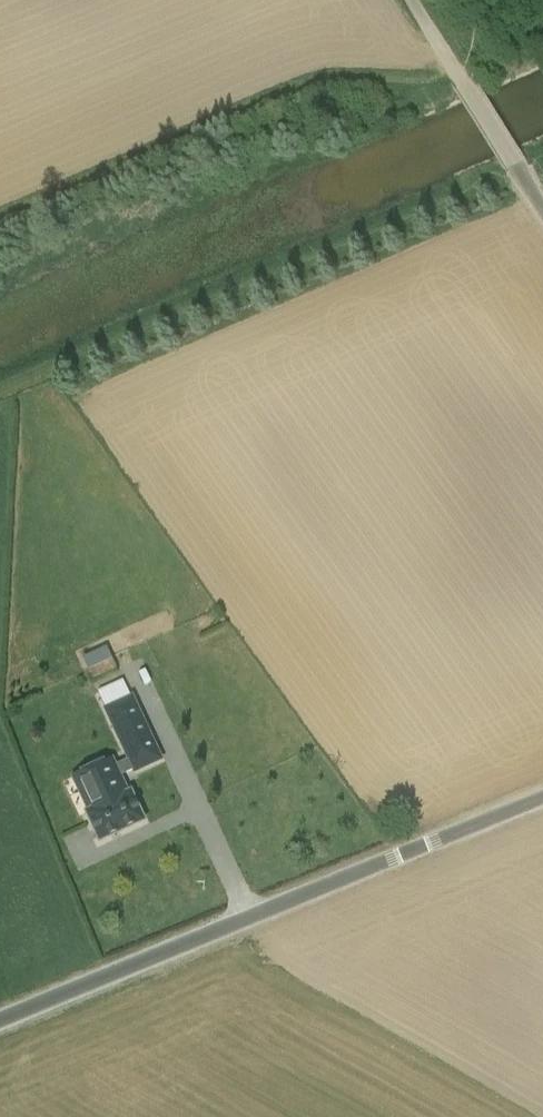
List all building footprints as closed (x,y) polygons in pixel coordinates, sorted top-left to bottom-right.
[(82,655),(93,678),(117,667),(106,644),(82,655)] [(74,777),(90,811),(86,813),(99,841),(143,821),(130,792),(126,794),(118,776),(134,769),(135,771),(159,759),(131,699),(106,710),(129,760),(113,767),(110,760),(74,777)]
